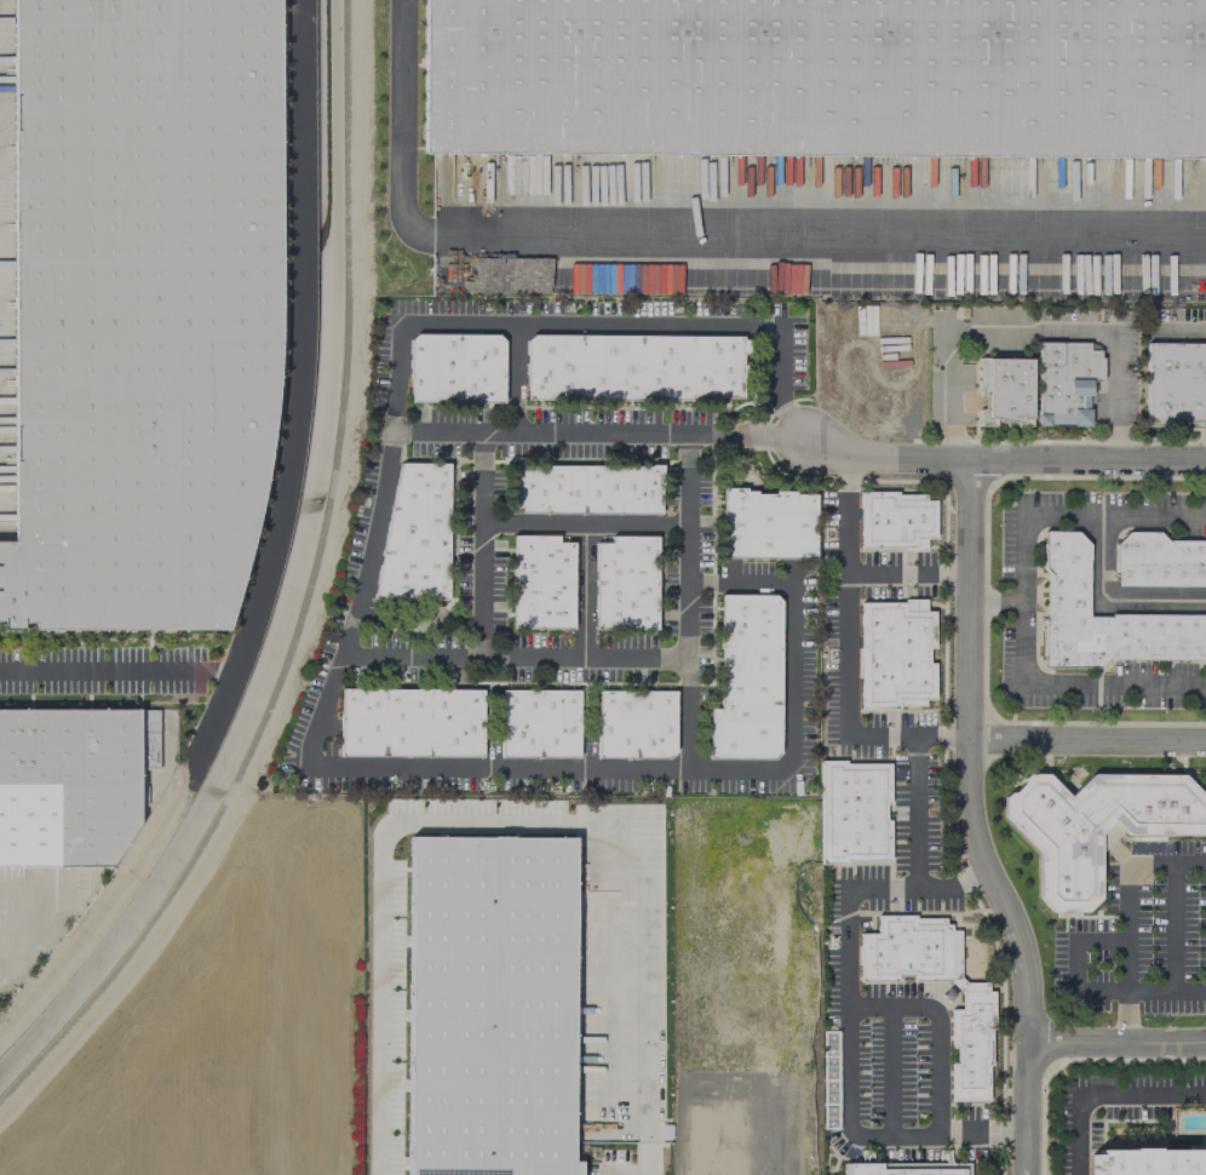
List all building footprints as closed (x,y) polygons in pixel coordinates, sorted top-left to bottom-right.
[(21,630),(0,629),(0,623),(0,541),(12,541),(11,0),(277,0),(277,310),(276,361),(271,423),(263,478),(253,528),(241,575),(224,629),(31,629),(31,623),(19,623),(21,630)] [(421,150),(422,0),(1205,0),(1205,155),(421,150)] [(409,340),(415,334),(498,334),(502,340),(502,400),(410,400),(409,340)] [(526,342),(532,337),(741,338),(741,395),(526,395),(526,342)] [(1035,342),(1087,342),(1087,350),(1098,350),(1098,357),(1101,357),(1101,382),(1090,380),(1089,395),(1087,395),(1087,407),(1087,425),(1070,425),(1070,424),(1046,424),(1046,425),(1035,425),(1035,342)] [(1144,343),(1205,343),(1205,399),(1205,422),(1202,422),(1202,428),(1184,428),(1184,422),(1182,422),(1182,425),(1144,424),(1144,343)] [(977,357),(1028,359),(1028,426),(977,425),(977,409),(981,409),(982,394),(977,394),(977,357)] [(401,464),(448,464),(447,598),(373,600),(401,464)] [(509,464),(659,465),(659,515),(509,512),(509,464)] [(719,487),(743,487),(745,491),(754,491),(754,494),(773,494),(773,491),(792,491),(792,494),(814,494),(814,558),(719,558),(719,487)] [(860,492),(896,492),(896,494),(923,494),(923,500),(934,500),(934,538),(924,538),(924,550),(902,550),(902,546),(858,546),(860,492)] [(1109,614),(1205,614),(1205,663),(1199,655),(1110,654),(1096,666),(1041,666),(1043,619),(1050,613),(1050,575),(1043,568),(1043,531),(1074,532),(1087,544),(1086,617),(1109,617),(1109,614)] [(1168,544),(1205,544),(1205,586),(1118,585),(1118,579),(1113,579),(1114,544),(1126,532),(1156,532),(1168,544)] [(510,535),(555,535),(555,543),(572,543),(570,630),(510,630),(510,535)] [(655,535),(611,535),(611,541),(595,541),(596,630),(655,630),(655,535)] [(719,595),(773,595),(780,601),(780,752),(773,760),(708,760),(708,710),(719,709),(719,595)] [(860,602),(902,602),(902,600),(924,600),(924,612),(932,612),(932,647),(926,647),(926,663),(932,663),(932,699),(923,699),(923,705),(897,705),(897,707),(860,707),(860,602)] [(339,689),(479,690),(478,755),(339,753),(339,689)] [(500,689),(576,689),(576,756),(501,756),(500,689)] [(597,690),(673,690),(674,750),(668,757),(597,756),(597,690)] [(109,865),(0,866),(0,710),(137,709),(138,822),(109,865)] [(819,761),(843,761),(843,763),(888,763),(888,804),(884,804),(884,819),(888,819),(888,860),(844,860),(844,862),(820,862),(819,761)] [(1003,815),(1039,852),(1036,898),(1051,912),(1056,912),(1059,909),(1074,909),(1078,911),(1084,912),(1097,898),(1097,852),(1120,829),(1125,833),(1205,834),(1205,794),(1202,797),(1181,774),(1089,774),(1067,796),(1045,774),(1027,773),(1022,776),(1022,781),(1010,792),(1005,792),(1001,797),(1003,815)] [(578,1160),(578,1174),(407,1174),(409,837),(573,838),(570,1160),(578,1160)] [(949,1101),(986,1100),(986,1065),(989,1065),(988,1022),(992,1021),(990,991),(987,991),(987,982),(964,982),(958,976),(958,930),(949,930),(949,923),(943,923),(943,917),(913,918),(913,915),(875,915),(875,933),(857,933),(857,981),(897,981),(897,975),(911,975),(911,981),(948,981),(960,992),(960,1009),(948,1009),(948,1048),(954,1048),(954,1062),(949,1062),(949,1101)] [(1185,1145),(1205,1145),(1205,1174),(1085,1174),(1085,1170),(1089,1170),(1089,1154),(1096,1153),(1096,1150),(1129,1150),(1129,1147),(1154,1147),(1154,1150),(1185,1150),(1185,1145)] [(967,1163),(967,1174),(842,1174),(842,1164),(967,1163)]
